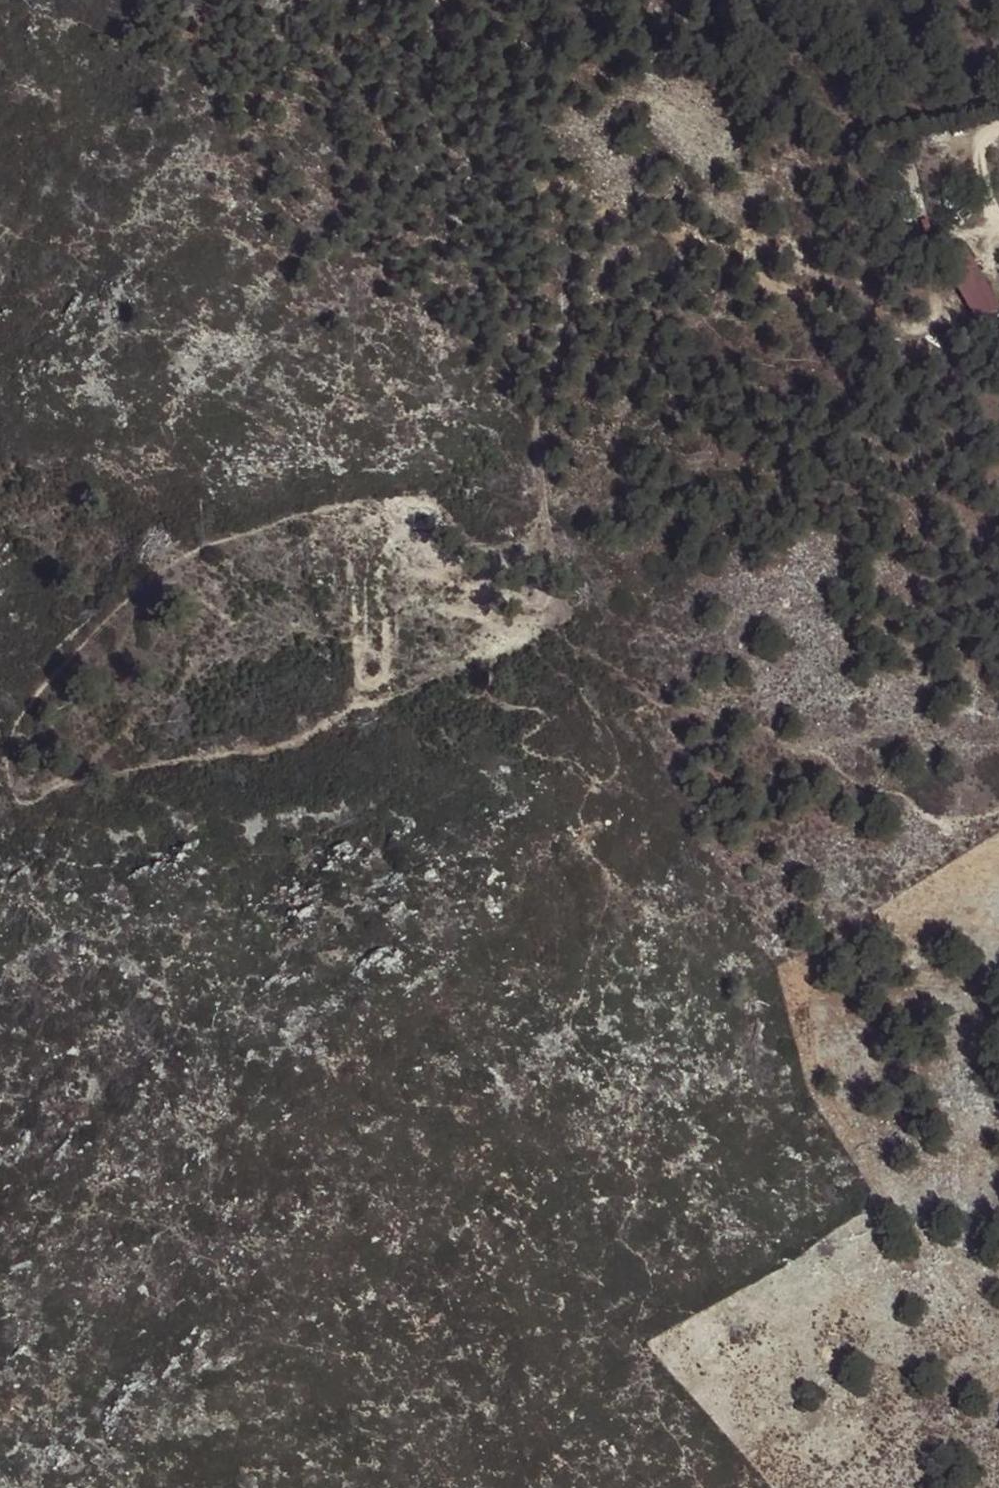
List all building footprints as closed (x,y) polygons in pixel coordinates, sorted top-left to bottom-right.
[(998,310),(998,295),(981,260),(956,273),(980,320),(998,310)]
